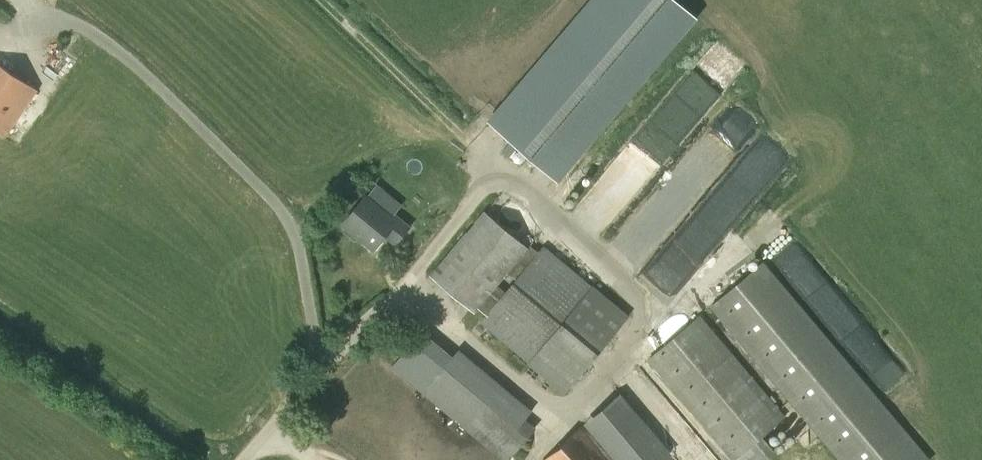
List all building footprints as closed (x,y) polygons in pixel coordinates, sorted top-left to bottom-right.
[(533,207),(700,12),(686,0),(596,0),(456,164),(491,194),(503,181),(533,207)] [(5,137),(37,89),(0,64),(0,133),(5,137)] [(708,250),(778,172),(757,153),(687,231),(708,250)] [(395,213),(393,217),(366,195),(343,222),(374,248),(384,236),(395,245),(411,226),(395,213)] [(543,244),(542,246),(534,239),(539,233),(495,197),(484,209),(429,274),(475,312),(479,307),(486,313),(479,321),(528,361),(527,362),(564,393),(630,314),(592,283),(592,284),(543,244)] [(842,459),(929,459),(763,262),(712,304),(842,459)] [(762,434),(784,416),(700,315),(648,358),(733,459),(763,459),(775,450),(762,434)] [(504,459),(509,459),(536,427),(452,355),(422,392),(504,459)] [(609,402),(541,459),(659,459),(609,402)]
